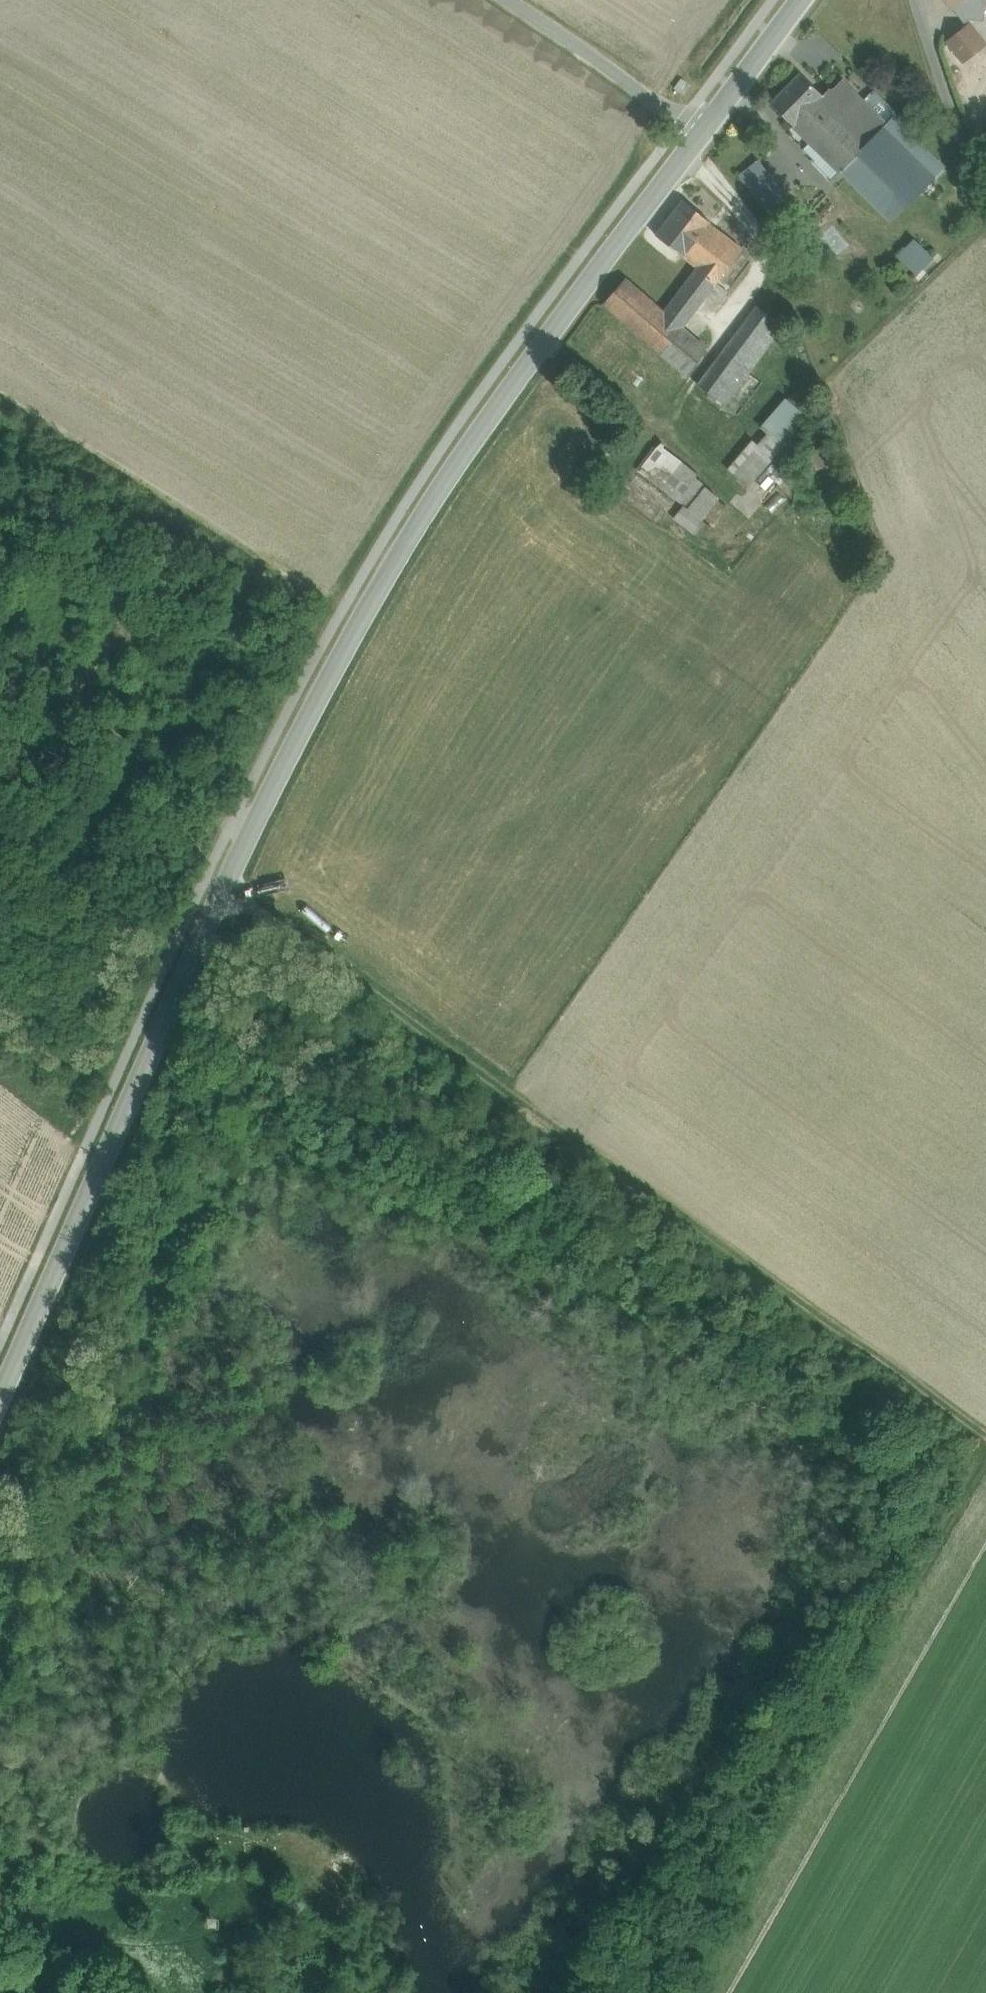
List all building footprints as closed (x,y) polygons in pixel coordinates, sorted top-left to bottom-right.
[(969,24),(947,41),(963,61),(985,44),(969,24)] [(800,74),(771,102),(794,126),(795,125),(823,97),(800,74)] [(842,80),(824,98),(823,97),(795,125),(840,171),(854,157),(887,124),(842,80)] [(973,122),(985,146),(985,115),(973,122)] [(954,177),(894,117),(887,124),(934,177),(923,188),(933,198),(954,177)] [(934,177),(887,124),(854,157),(892,195),(904,207),(923,188),(934,177)] [(892,195),(854,157),(840,171),(879,208),(892,195)] [(786,196),(759,160),(739,175),(766,210),(786,196)] [(892,195),(879,208),(891,220),(904,207),(892,195)] [(710,221),(683,200),(656,235),(684,256),(709,223),(710,221)] [(742,249),(709,223),(684,256),(698,267),(665,311),(683,327),(690,318),(708,294),(720,303),(728,292),(716,283),(742,249)] [(913,237),(887,262),(907,283),(933,257),(913,237)] [(665,311),(626,278),(604,304),(662,355),(683,327),(665,311)] [(758,306),(699,386),(725,405),(749,373),(783,325),(758,306)] [(715,337),(690,318),(683,327),(662,355),(686,376),(715,337)] [(749,373),(725,405),(738,415),(762,382),(749,373)] [(752,440),(728,468),(747,486),(769,461),(808,416),(787,399),(761,425),(769,432),(758,445),(752,440)] [(698,473),(661,442),(629,484),(696,534),(705,521),(713,527),(728,505),(695,477),(698,473)] [(769,461),(747,486),(764,501),(786,476),(769,461)]
